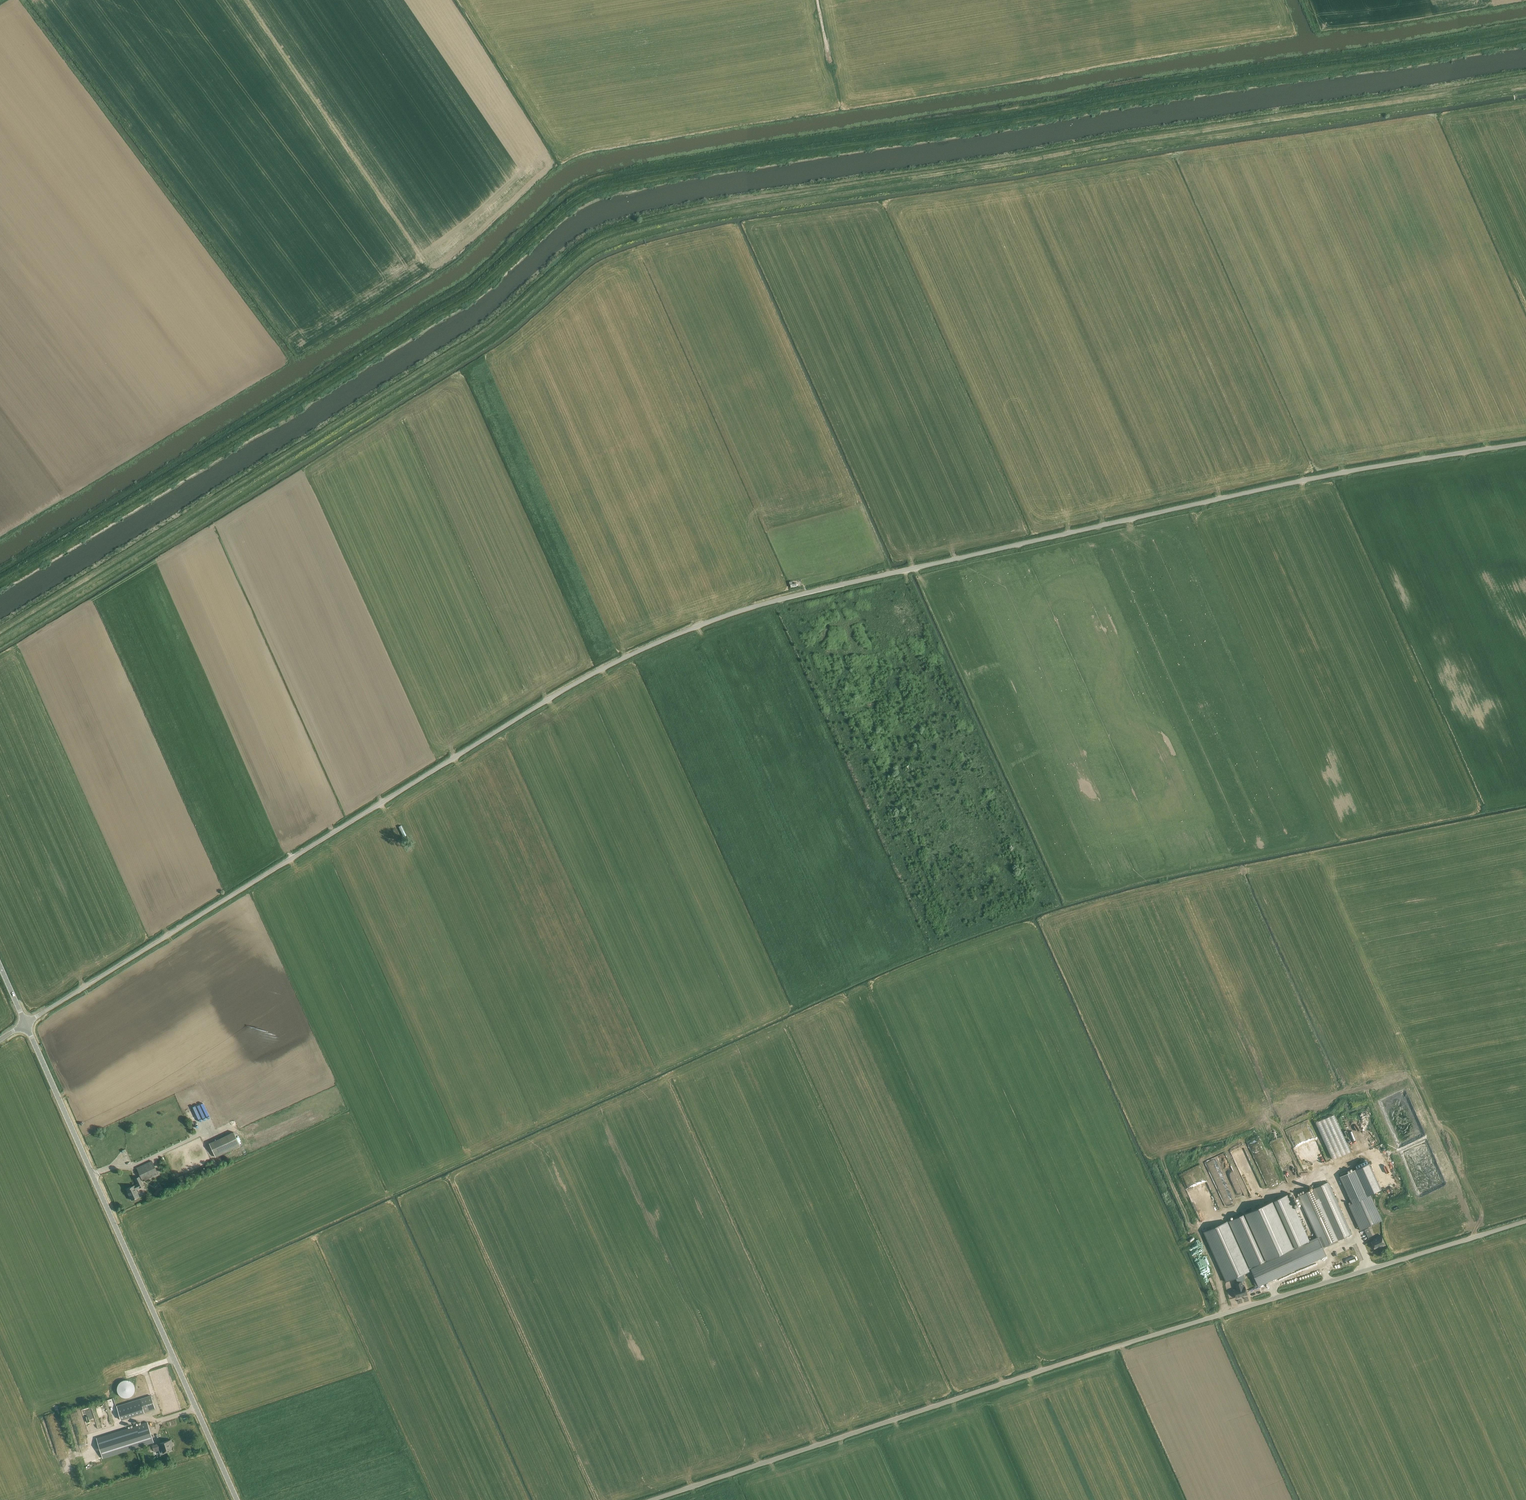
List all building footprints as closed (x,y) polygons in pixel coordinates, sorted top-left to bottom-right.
[(196,1112),(197,1112),(199,1117),(204,1115),(199,1104),(194,1106),(196,1112)] [(1317,1121),(1330,1159),(1340,1155),(1327,1118),(1317,1121)] [(209,1143),(216,1157),(240,1146),(234,1132),(209,1143)] [(152,1160),(137,1167),(143,1181),(158,1174),(152,1160)] [(1355,1170),(1340,1176),(1351,1199),(1352,1203),(1349,1204),(1360,1230),(1366,1227),(1382,1220),(1379,1214),(1370,1195),(1381,1190),(1369,1163),(1355,1170)] [(134,1186),(134,1185),(126,1189),(132,1200),(139,1196),(136,1188),(139,1187),(139,1188),(143,1186),(139,1177),(135,1179),(137,1184),(134,1186)] [(1328,1182),(1314,1188),(1299,1195),(1318,1237),(1323,1247),(1351,1234),(1328,1182)] [(1318,1237),(1309,1241),(1288,1194),(1204,1232),(1227,1282),(1236,1277),(1240,1276),(1250,1271),(1251,1270),(1252,1272),(1258,1286),(1326,1255),(1323,1247),(1318,1237)] [(1381,1235),(1375,1238),(1374,1239),(1374,1240),(1371,1241),(1374,1248),(1379,1246),(1379,1247),(1385,1245),(1381,1235)] [(1237,1289),(1233,1290),(1236,1298),(1247,1294),(1245,1286),(1243,1287),(1242,1282),(1240,1276),(1236,1277),(1237,1283),(1235,1284),(1237,1289)] [(150,1369),(161,1367),(161,1366),(163,1365),(162,1361),(149,1363),(150,1369)] [(129,1380),(127,1380),(125,1380),(124,1380),(122,1380),(121,1381),(120,1382),(119,1383),(118,1384),(117,1386),(117,1387),(117,1389),(117,1390),(117,1392),(118,1393),(119,1394),(120,1395),(121,1396),(123,1397),(124,1398),(125,1398),(127,1398),(129,1397),(130,1397),(131,1396),(133,1395),(133,1394),(134,1392),(135,1391),(135,1389),(135,1388),(135,1386),(134,1385),(133,1384),(132,1382),(131,1381),(130,1381),(129,1380)] [(140,1399),(136,1400),(140,1414),(144,1412),(155,1408),(151,1396),(140,1399)] [(147,1422),(96,1438),(103,1458),(152,1443),(153,1445),(154,1445),(153,1442),(154,1442),(147,1422)] [(154,1445),(153,1445),(153,1446),(152,1446),(154,1452),(159,1450),(160,1455),(164,1454),(164,1453),(172,1450),(171,1446),(173,1446),(171,1440),(154,1445)]
